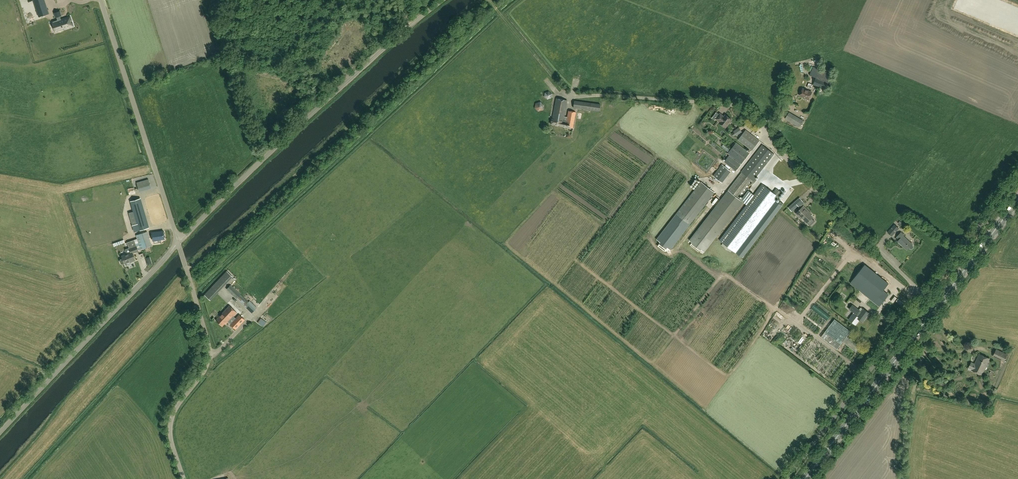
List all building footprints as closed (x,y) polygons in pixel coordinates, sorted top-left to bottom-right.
[(39,16),(48,14),(44,0),(34,0),(39,16)] [(1004,0),(955,0),(952,8),(1017,37),(1017,6),(1004,0)] [(8,10),(13,17),(19,12),(14,5),(8,10)] [(57,20),(53,21),(56,30),(63,28),(64,29),(73,26),(72,22),(71,22),(70,21),(71,21),(70,17),(64,19),(64,20),(62,20),(60,16),(61,15),(60,11),(54,13),(56,17),(57,20)] [(34,29),(44,24),(42,20),(32,24),(34,29)] [(370,41),(375,34),(372,33),(375,29),(370,27),(364,36),(370,41)] [(813,84),(823,88),(826,82),(816,78),(813,84)] [(809,99),(812,92),(803,88),(800,95),(809,99)] [(549,91),(545,92),(544,96),(547,99),(551,98),(552,94),(549,91)] [(557,125),(562,99),(556,98),(552,118),(550,124),(557,125)] [(567,100),(562,99),(557,125),(572,128),(572,127),(573,128),(576,112),(569,110),(567,117),(564,116),(567,100)] [(574,100),(573,107),(599,111),(600,104),(574,100)] [(726,127),(732,120),(726,115),(724,117),(722,117),(723,116),(720,113),(716,119),(720,122),(720,123),(726,127)] [(799,126),(802,121),(789,113),(786,118),(799,126)] [(759,141),(746,130),(738,140),(752,150),(759,141)] [(750,153),(736,143),(728,153),(742,163),(750,153)] [(774,154),(763,145),(742,172),(689,241),(704,253),(744,202),(739,198),(753,180),(755,182),(757,179),(756,178),(774,154)] [(736,170),(741,164),(729,156),(724,161),(736,170)] [(722,164),(713,176),(723,183),(732,171),(722,164)] [(774,164),(769,169),(780,179),(781,178),(782,179),(786,175),(774,164)] [(794,175),(791,171),(790,172),(785,165),(783,166),(789,175),(790,175),(791,177),(794,175)] [(138,194),(159,189),(156,175),(150,176),(150,178),(138,181),(137,179),(134,180),(136,188),(137,188),(138,194)] [(667,247),(670,250),(705,205),(715,192),(701,181),(695,190),(657,239),(659,241),(657,244),(665,250),(667,247)] [(773,193),(762,184),(719,240),(736,253),(775,201),(782,193),(776,189),(773,193)] [(788,207),(792,211),(803,201),(800,197),(788,207)] [(148,227),(140,199),(131,201),(134,211),(129,213),(132,225),(134,232),(139,230),(148,227)] [(782,206),(775,201),(736,253),(743,258),(782,206)] [(808,212),(809,211),(803,206),(796,213),(801,218),(802,217),(807,222),(813,217),(808,212)] [(888,232),(892,236),(899,228),(895,224),(888,232)] [(152,232),(153,240),(165,239),(164,231),(152,232)] [(151,246),(147,232),(136,235),(141,249),(151,246)] [(907,250),(909,248),(910,249),(911,249),(912,248),(913,248),(913,246),(913,245),(912,245),(913,244),(903,236),(904,235),(901,232),(897,237),(899,239),(898,241),(907,250)] [(122,256),(123,258),(121,259),(120,260),(121,263),(122,264),(124,263),(135,260),(133,253),(138,251),(134,240),(127,242),(131,252),(122,256)] [(865,265),(851,283),(879,306),(888,295),(883,290),(888,283),(865,265)] [(204,295),(207,299),(231,274),(227,270),(204,295)] [(252,312),(256,308),(231,285),(227,289),(246,307),(247,307),(252,312)] [(232,318),(237,313),(229,305),(216,320),(222,326),(227,321),(235,329),(244,320),(239,315),(234,320),(232,318)] [(860,320),(863,322),(870,313),(864,309),(861,311),(852,305),(849,309),(854,312),(849,319),(856,325),(860,320)] [(856,351),(860,346),(847,336),(851,331),(835,319),(821,337),(837,349),(843,342),(856,351)] [(996,349),(993,357),(1004,362),(1008,354),(996,349)] [(982,375),(986,367),(987,368),(989,364),(988,363),(990,359),(979,354),(974,365),(971,364),(969,367),(972,369),(972,370),(982,375)]
